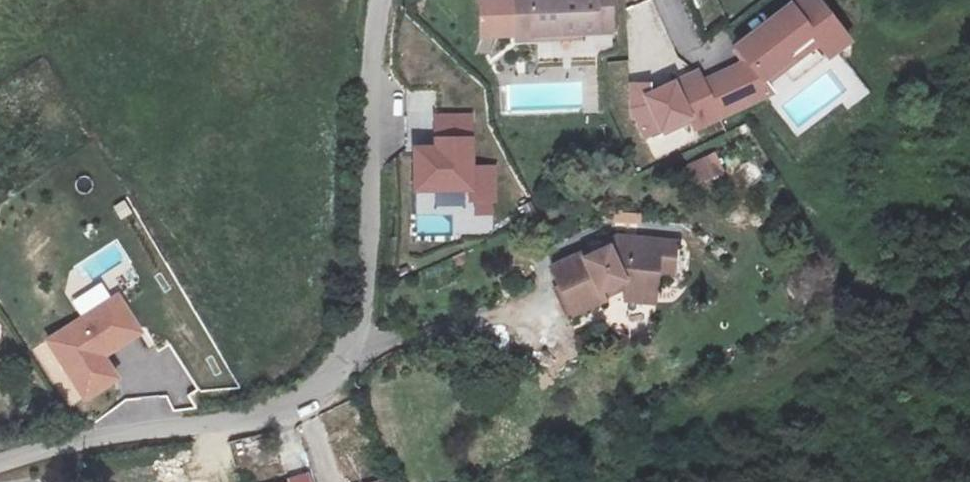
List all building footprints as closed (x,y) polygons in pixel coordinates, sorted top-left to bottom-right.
[(487,4),(487,49),(620,52),(623,0),(603,0),(602,8),(575,6),(575,14),(538,12),(538,4),(487,4)] [(655,158),(666,155),(731,116),(775,106),(770,84),(818,55),(819,55),(830,73),(781,102),(798,131),(820,117),(817,102),(838,98),(845,110),(869,95),(843,52),(850,47),(822,0),(800,0),(733,41),(738,66),(701,74),(696,67),(655,92),(649,81),(626,86),(634,123),(655,158)] [(475,166),(474,113),(433,114),(434,146),(412,147),(413,236),(451,236),(451,217),(496,216),(496,165),(475,166)] [(687,163),(690,186),(713,182),(710,160),(687,163)] [(595,270),(559,286),(578,333),(616,317),(613,312),(639,302),(657,306),(661,279),(674,280),(676,258),(629,253),(623,258),(626,264),(597,276),(595,270)] [(674,280),(661,279),(657,306),(670,308),(674,280)] [(70,302),(80,319),(31,347),(55,388),(68,381),(82,405),(120,383),(105,357),(141,336),(109,280),(70,302)]
